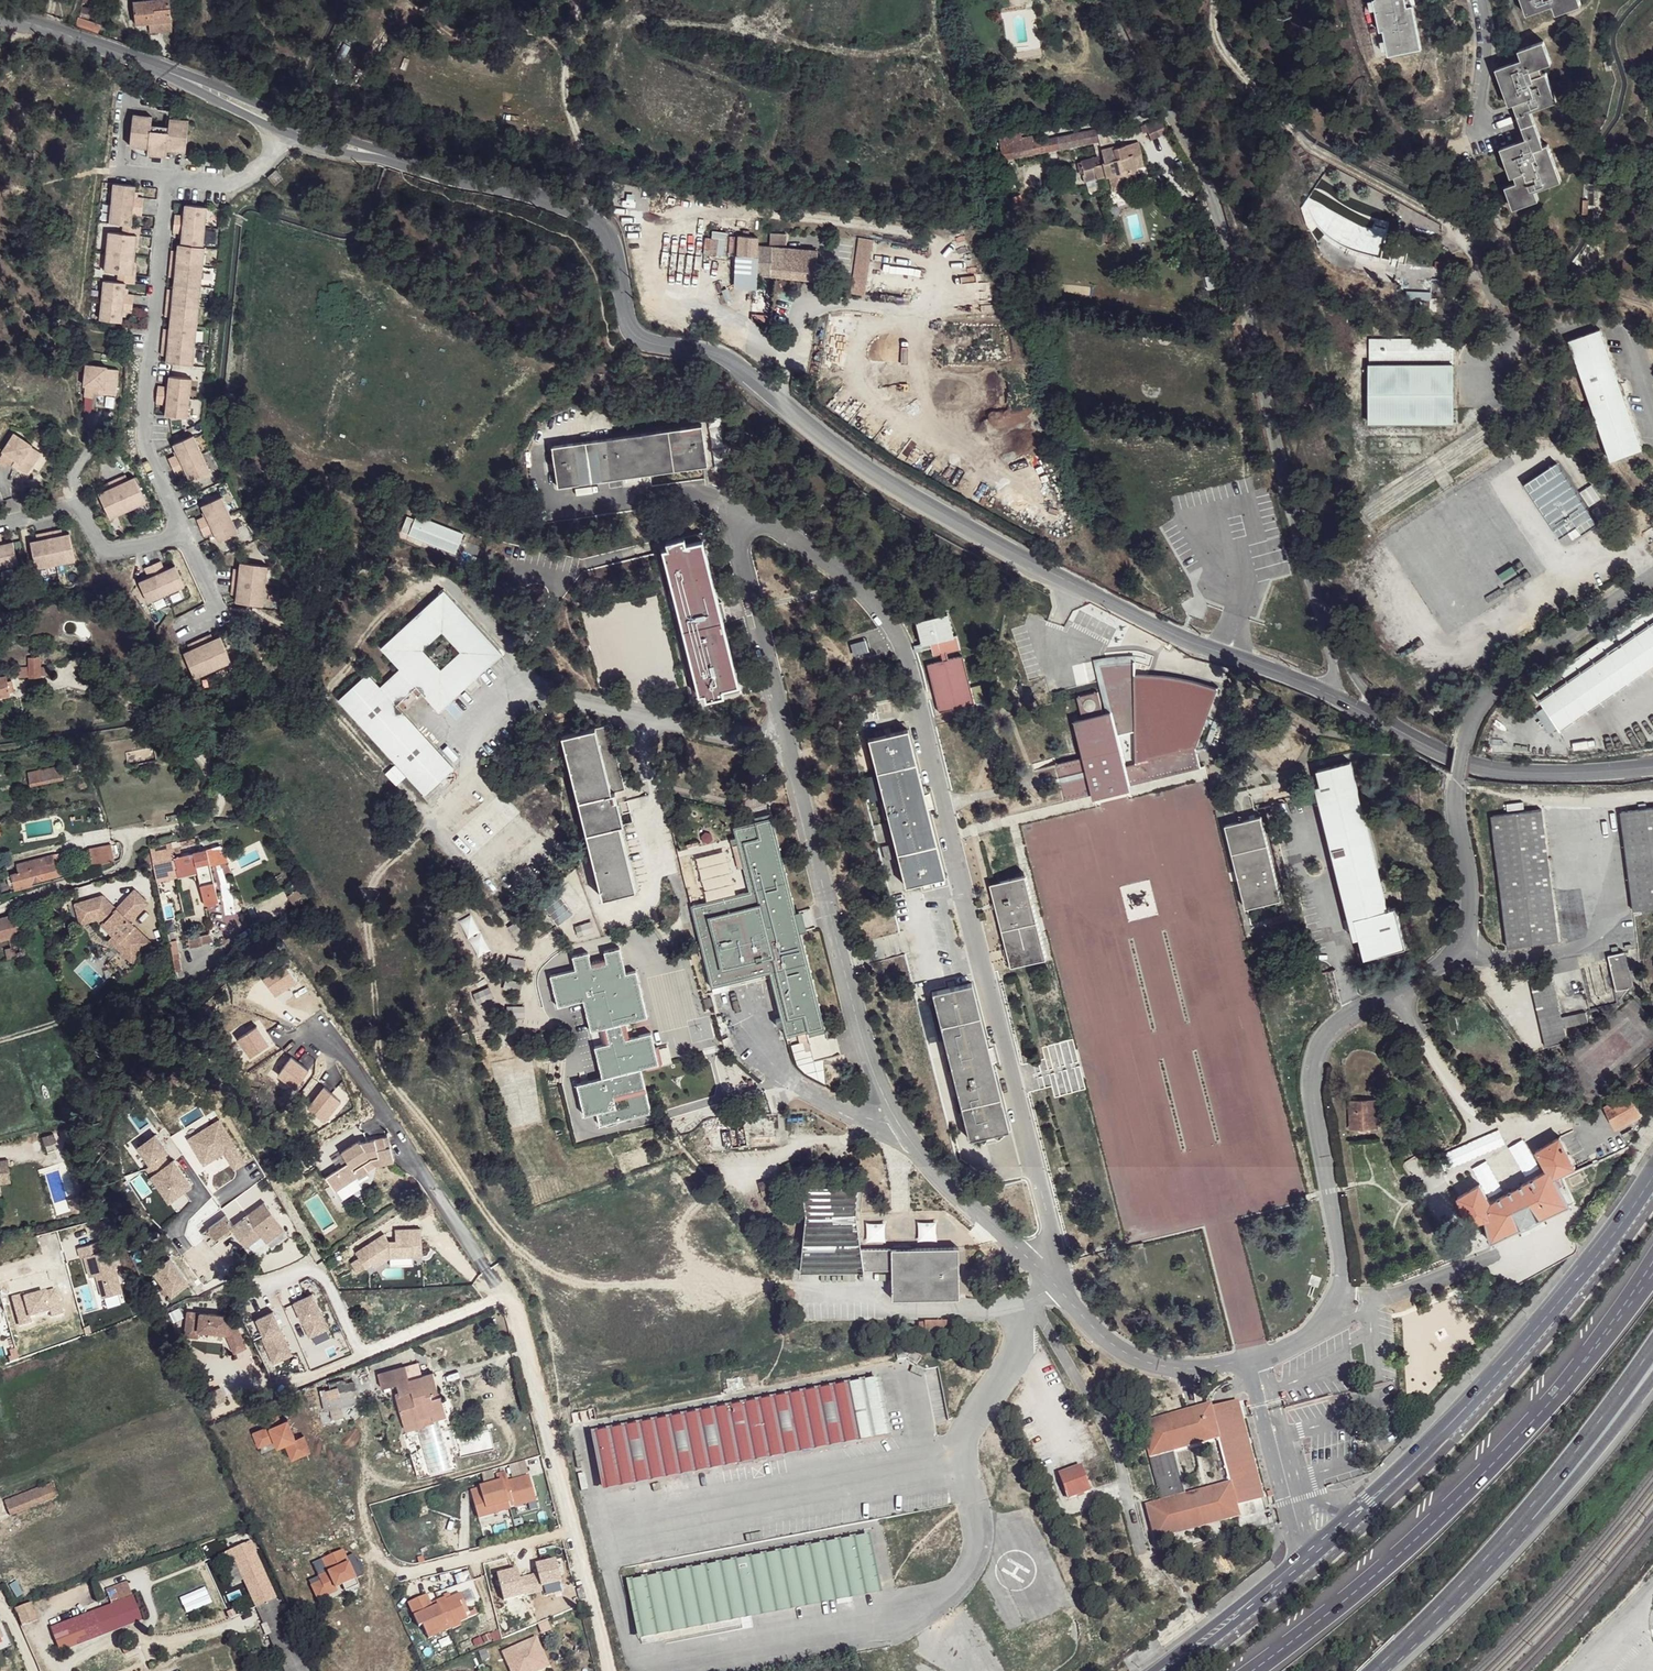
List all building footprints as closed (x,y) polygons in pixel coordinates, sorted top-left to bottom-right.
[(85,0),(83,0),(77,23),(96,28),(99,20),(96,3),(85,0)] [(136,24),(173,20),(171,0),(134,0),(136,24)] [(1380,31),(1383,31),(1389,55),(1422,49),(1413,5),(1407,6),(1406,0),(1373,0),(1380,31)] [(1527,14),(1553,6),(1556,13),(1581,5),(1579,0),(1521,0),(1527,14)] [(1522,58),(1498,68),(1511,104),(1516,103),(1529,137),(1502,148),(1512,176),(1516,175),(1518,181),(1507,186),(1515,208),(1539,199),(1536,190),(1561,180),(1548,145),(1543,146),(1532,111),(1557,101),(1546,73),(1543,74),(1541,67),(1551,62),(1543,41),(1519,50),(1522,58)] [(155,117),(136,116),(134,147),(151,149),(151,157),(169,159),(170,152),(188,154),(190,122),(172,120),(171,132),(154,131),(155,117)] [(1140,126),(1147,141),(1166,133),(1160,117),(1140,126)] [(1005,147),(1007,157),(1099,141),(1095,123),(1025,135),(1027,142),(1005,147)] [(1097,165),(1100,176),(1112,175),(1115,189),(1138,184),(1135,169),(1146,167),(1141,143),(1101,151),(1105,163),(1097,165)] [(1016,163),(1007,165),(1011,190),(1020,189),(1016,163)] [(1100,176),(1097,165),(1083,168),(1085,178),(1100,176)] [(139,188),(118,185),(113,226),(127,227),(135,228),(137,217),(145,218),(146,199),(138,198),(139,188)] [(211,209),(189,206),(188,218),(178,216),(177,234),(186,234),(186,247),(182,246),(180,252),(176,252),(172,279),(177,280),(177,292),(173,292),(169,319),(174,319),(173,332),(168,331),(164,357),(170,358),(170,365),(197,367),(210,249),(206,249),(211,209)] [(135,228),(127,227),(127,236),(143,239),(144,228),(135,228)] [(708,231),(706,255),(723,256),(726,233),(708,231)] [(770,234),(769,241),(786,242),(786,235),(770,234)] [(856,234),(854,291),(867,293),(869,236),(856,234)] [(127,236),(113,235),(110,273),(122,275),(141,276),(143,239),(127,236)] [(741,236),(740,255),(760,258),(759,276),(819,280),(822,252),(760,245),(761,238),(741,236)] [(141,276),(122,275),(122,285),(130,285),(139,286),(141,276)] [(108,284),(104,322),(128,325),(128,315),(136,316),(137,297),(129,297),(130,285),(122,285),(108,284)] [(1601,331),(1570,342),(1612,459),(1642,449),(1601,331)] [(1370,339),(1369,365),(1451,363),(1452,339),(1370,339)] [(1369,365),(1370,424),(1454,423),(1453,364),(1451,363),(1369,365)] [(115,371),(94,368),(91,390),(93,390),(91,401),(101,402),(102,395),(106,395),(106,398),(124,400),(127,374),(115,372),(115,371)] [(177,393),(166,392),(163,410),(174,411),(173,422),(195,424),(200,384),(178,382),(177,393)] [(694,430),(548,451),(554,492),(701,467),(694,430)] [(38,448),(20,436),(8,454),(9,455),(2,464),(10,469),(15,463),(19,466),(17,468),(32,478),(47,456),(37,450),(38,448)] [(217,478),(201,442),(180,451),(185,460),(175,465),(182,482),(192,478),(197,488),(217,478)] [(1562,547),(1596,526),(1558,464),(1524,484),(1562,547)] [(114,495),(104,499),(115,524),(152,507),(141,483),(131,487),(128,482),(111,489),(114,495)] [(244,541),(228,504),(207,513),(212,523),(202,527),(210,544),(219,540),(224,550),(244,541)] [(412,521),(404,544),(452,560),(460,538),(412,521)] [(45,543),(34,546),(39,573),(79,565),(74,538),(63,540),(62,534),(44,538),(45,543)] [(21,567),(17,545),(6,548),(4,537),(0,537),(0,571),(21,567)] [(695,539),(679,543),(682,548),(696,545),(695,539)] [(679,543),(664,546),(659,557),(696,700),(702,699),(704,706),(721,701),(718,694),(735,688),(696,545),(682,548),(679,543)] [(153,585),(143,589),(151,609),(188,593),(179,573),(169,577),(165,568),(148,575),(153,585)] [(272,574),(245,571),(244,582),(238,581),(235,599),(241,600),(240,611),(267,615),(272,574)] [(440,598),(378,654),(396,675),(376,694),(364,681),(337,707),(420,801),(449,774),(394,712),(413,694),(435,717),(497,660),(440,598)] [(1540,697),(1652,620),(1652,605),(1534,688),(1540,697)] [(944,617),(914,624),(921,652),(929,650),(931,657),(937,655),(940,663),(925,668),(937,714),(973,705),(960,659),(945,661),(943,654),(957,649),(954,637),(950,638),(944,617)] [(1543,701),(1562,729),(1652,667),(1652,624),(1543,701)] [(196,657),(186,661),(197,686),(234,670),(223,645),(213,650),(210,644),(193,651),(196,657)] [(1092,665),(1104,714),(1110,714),(1098,670),(1115,667),(1133,665),(1133,658),(1113,660),(1092,665)] [(45,683),(44,675),(44,665),(31,665),(32,673),(20,674),(21,684),(45,683)] [(1085,758),(1055,765),(1064,802),(1199,768),(1194,748),(1216,691),(1194,684),(1164,678),(1133,677),(1133,665),(1115,667),(1098,670),(1110,714),(1104,714),(1101,715),(1096,695),(1075,700),(1081,721),(1077,723),(1085,758)] [(44,675),(45,683),(53,682),(53,674),(44,675)] [(12,702),(9,686),(0,688),(0,705),(12,702)] [(735,688),(718,694),(721,701),(738,696),(735,688)] [(904,733),(866,742),(906,888),(943,880),(904,733)] [(593,734),(560,742),(602,903),(634,895),(618,829),(622,827),(614,795),(609,797),(593,734)] [(86,775),(83,762),(4,778),(0,778),(0,791),(86,775)] [(1351,764),(1319,773),(1322,788),(1317,790),(1356,943),(1361,943),(1366,962),(1408,953),(1397,912),(1389,914),(1351,764)] [(1620,808),(1631,904),(1652,901),(1652,802),(1620,808)] [(1543,810),(1493,817),(1508,949),(1559,943),(1543,810)] [(1256,819),(1227,826),(1246,908),(1277,901),(1256,819)] [(770,822),(732,832),(734,842),(729,844),(730,849),(735,849),(747,895),(691,910),(711,989),(769,975),(781,1022),(776,1024),(778,1031),(784,1031),(785,1039),(807,1035),(823,1030),(800,935),(795,916),(770,822)] [(198,844),(184,849),(185,854),(199,849),(198,844)] [(114,852),(93,856),(96,872),(117,869),(114,852)] [(182,854),(174,856),(175,863),(177,863),(181,876),(178,876),(180,883),(181,885),(200,879),(208,912),(221,908),(208,856),(184,862),(182,854)] [(174,856),(155,862),(157,876),(160,888),(160,889),(180,883),(178,876),(181,876),(177,863),(175,863),(174,856)] [(20,871),(22,880),(14,882),(18,898),(36,893),(35,890),(65,882),(59,861),(20,871)] [(147,863),(150,877),(157,876),(155,862),(147,863)] [(1021,880),(990,886),(1011,969),(1043,961),(1021,880)] [(105,901),(78,909),(82,922),(102,917),(109,924),(105,929),(116,940),(123,946),(127,941),(144,956),(153,946),(132,926),(150,908),(137,895),(118,914),(105,901)] [(546,908),(558,924),(572,914),(559,897),(546,908)] [(102,917),(82,922),(84,928),(96,925),(100,923),(105,929),(109,924),(102,917)] [(1,948),(15,945),(24,942),(19,922),(0,927),(0,945),(1,948)] [(134,966),(144,956),(127,941),(123,946),(116,940),(112,944),(134,966)] [(29,961),(24,942),(15,945),(18,954),(8,957),(11,965),(29,961)] [(180,946),(173,947),(177,964),(184,963),(180,946)] [(1624,946),(1609,948),(1616,984),(1633,980),(1624,946)] [(574,975),(552,982),(560,1012),(582,1007),(591,1036),(601,1034),(604,1050),(595,1053),(601,1082),(578,1089),(584,1118),(596,1117),(601,1128),(630,1118),(652,1118),(641,1075),(645,1073),(646,1075),(662,1070),(655,1055),(649,1040),(629,1043),(625,1028),(646,1022),(634,978),(626,979),(618,955),(603,959),(604,964),(591,967),(588,960),(572,964),(574,975)] [(1552,975),(1532,979),(1546,1044),(1568,1038),(1565,1024),(1589,1016),(1586,1007),(1562,1012),(1552,975)] [(970,987),(932,996),(969,1141),(1009,1133),(970,987)] [(1633,1088),(1609,1100),(1620,1121),(1644,1109),(1633,1088)] [(1376,1101),(1349,1103),(1351,1129),(1378,1127),(1376,1101)] [(54,1132),(45,1134),(48,1144),(58,1142),(54,1132)] [(1481,1181),(1461,1194),(1473,1222),(1491,1215),(1498,1239),(1576,1200),(1560,1174),(1579,1161),(1561,1132),(1538,1147),(1547,1165),(1492,1199),(1481,1181)] [(350,1145),(332,1157),(337,1167),(324,1175),(336,1194),(359,1178),(355,1172),(365,1165),(366,1165),(383,1159),(376,1135),(350,1145)] [(1465,1148),(1450,1154),(1457,1170),(1472,1164),(1465,1148)] [(1423,1157),(1407,1163),(1414,1184),(1430,1178),(1423,1157)] [(365,1165),(355,1172),(359,1178),(369,1172),(365,1165)] [(0,1169),(0,1182),(11,1180),(10,1168),(0,1169)] [(3,1202),(2,1193),(13,1192),(11,1180),(0,1182),(0,1202),(3,1202)] [(860,1190),(802,1191),(806,1214),(800,1275),(892,1275),(893,1303),(959,1301),(958,1253),(862,1253),(857,1217),(860,1190)] [(241,1226),(234,1231),(244,1242),(259,1232),(269,1243),(287,1228),(266,1206),(241,1226)] [(234,1216),(216,1229),(224,1238),(234,1231),(241,1226),(234,1216)] [(386,1230),(357,1247),(367,1264),(373,1261),(376,1264),(391,1256),(415,1255),(424,1255),(424,1228),(397,1228),(398,1239),(390,1240),(386,1230)] [(259,1232),(244,1242),(256,1254),(269,1243),(259,1232)] [(1416,1242),(1405,1245),(1410,1262),(1420,1260),(1416,1242)] [(415,1255),(391,1256),(391,1263),(415,1263),(415,1255)] [(226,1311),(186,1306),(183,1329),(196,1331),(197,1325),(224,1328),(227,1334),(239,1329),(232,1315),(226,1314),(226,1311)] [(244,1342),(239,1329),(227,1334),(232,1347),(244,1342)] [(899,1355),(901,1364),(910,1363),(918,1367),(924,1360),(912,1353),(899,1355)] [(412,1358),(399,1363),(403,1373),(417,1371),(412,1358)] [(399,1363),(373,1369),(377,1382),(385,1380),(398,1423),(414,1419),(414,1415),(436,1410),(432,1392),(425,1394),(418,1395),(417,1389),(423,1387),(429,1384),(424,1369),(417,1371),(403,1373),(399,1363)] [(876,1379),(800,1398),(814,1451),(887,1434),(876,1379)] [(423,1387),(417,1389),(418,1395),(425,1394),(423,1387)] [(597,1439),(608,1492),(814,1451),(800,1398),(597,1439)] [(1212,1407),(1145,1424),(1164,1503),(1150,1506),(1159,1540),(1180,1536),(1178,1530),(1222,1519),(1224,1525),(1241,1520),(1239,1509),(1236,1499),(1262,1491),(1259,1476),(1253,1478),(1239,1423),(1245,1421),(1241,1404),(1214,1411),(1212,1407)] [(414,1419),(398,1423),(401,1432),(440,1421),(436,1410),(414,1415),(414,1419)] [(302,1453),(312,1450),(306,1433),(297,1436),(290,1417),(283,1420),(280,1412),(267,1417),(269,1424),(255,1429),(260,1443),(276,1437),(284,1434),(287,1441),(292,1453),(301,1449),(302,1453)] [(1245,1421),(1239,1423),(1253,1478),(1259,1476),(1245,1421)] [(276,1437),(279,1444),(287,1441),(284,1434),(276,1437)] [(1051,1461),(1056,1474),(1082,1465),(1077,1452),(1051,1461)] [(1083,1470),(1062,1476),(1071,1502),(1093,1494),(1083,1470)] [(484,1496),(474,1498),(480,1519),(500,1514),(499,1513),(498,1506),(511,1503),(510,1499),(514,1498),(517,1508),(538,1502),(532,1478),(510,1484),(512,1489),(507,1491),(505,1483),(482,1489),(484,1496)] [(57,1499),(50,1483),(0,1504),(0,1521),(57,1499)] [(1262,1491),(1236,1499),(1239,1509),(1265,1501),(1262,1491)] [(256,1547),(250,1534),(246,1535),(253,1549),(254,1548),(256,1547)] [(284,1617),(254,1548),(253,1549),(246,1535),(232,1542),(234,1546),(238,1554),(235,1555),(266,1623),(284,1617)] [(869,1538),(837,1544),(850,1598),(880,1590),(869,1538)] [(234,1546),(232,1542),(217,1549),(219,1553),(234,1546)] [(643,1639),(850,1598),(837,1544),(632,1586),(643,1639)] [(319,1603),(359,1586),(343,1549),(322,1558),(328,1572),(318,1575),(320,1581),(311,1585),(319,1603)] [(427,1595),(408,1603),(418,1628),(422,1626),(426,1635),(449,1625),(451,1630),(452,1631),(461,1627),(459,1624),(467,1620),(463,1610),(467,1608),(461,1595),(446,1601),(445,1599),(436,1603),(437,1607),(432,1609),(427,1595)] [(54,1628),(62,1649),(144,1616),(137,1596),(54,1628)] [(33,1604),(20,1609),(26,1625),(41,1620),(39,1617),(34,1605),(33,1604)] [(449,1625),(426,1635),(428,1640),(451,1630),(449,1625)] [(242,1631),(224,1637),(226,1642),(239,1637),(244,1635),(242,1631)] [(132,1641),(124,1644),(128,1653),(137,1651),(132,1641)]
